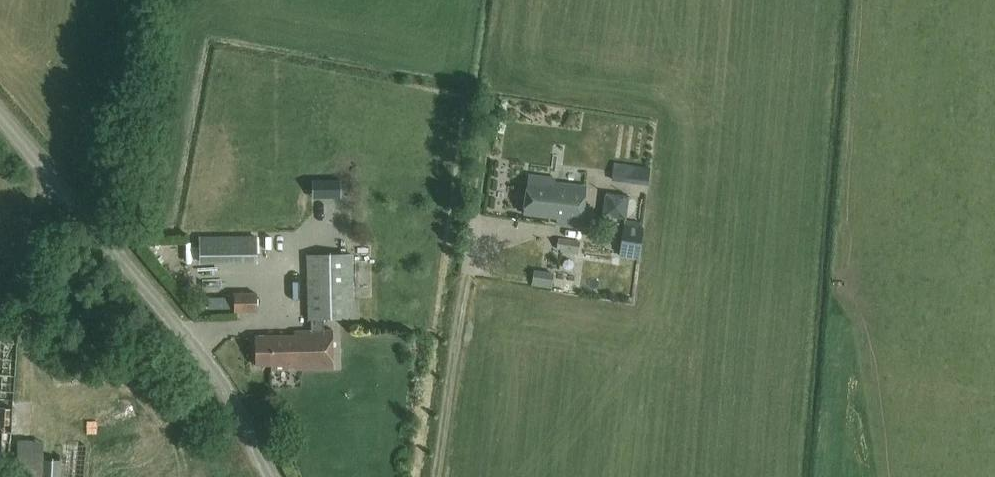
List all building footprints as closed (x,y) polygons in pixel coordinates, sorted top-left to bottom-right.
[(614,162),(611,180),(648,185),(650,167),(614,162)] [(529,175),(524,212),(558,217),(557,223),(580,226),(586,186),(554,181),(555,178),(529,175)] [(624,219),(624,198),(603,196),(602,217),(624,219)] [(643,231),(625,227),(620,255),(638,258),(643,231)] [(199,235),(200,263),(257,262),(257,234),(199,235)] [(578,251),(580,241),(558,238),(556,247),(578,251)] [(295,330),(295,335),(256,336),(257,364),(272,363),(272,369),(288,369),(288,368),(296,368),(296,369),(333,368),(333,328),(323,329),(323,317),(353,316),(351,253),(307,255),(309,318),(311,318),(312,329),(295,330)] [(234,292),(234,312),(257,312),(257,292),(234,292)] [(11,432),(18,327),(0,325),(0,476),(7,476),(11,432)] [(62,443),(62,449),(53,449),(54,441),(44,440),(18,439),(17,476),(84,476),(86,444),(62,443)]
